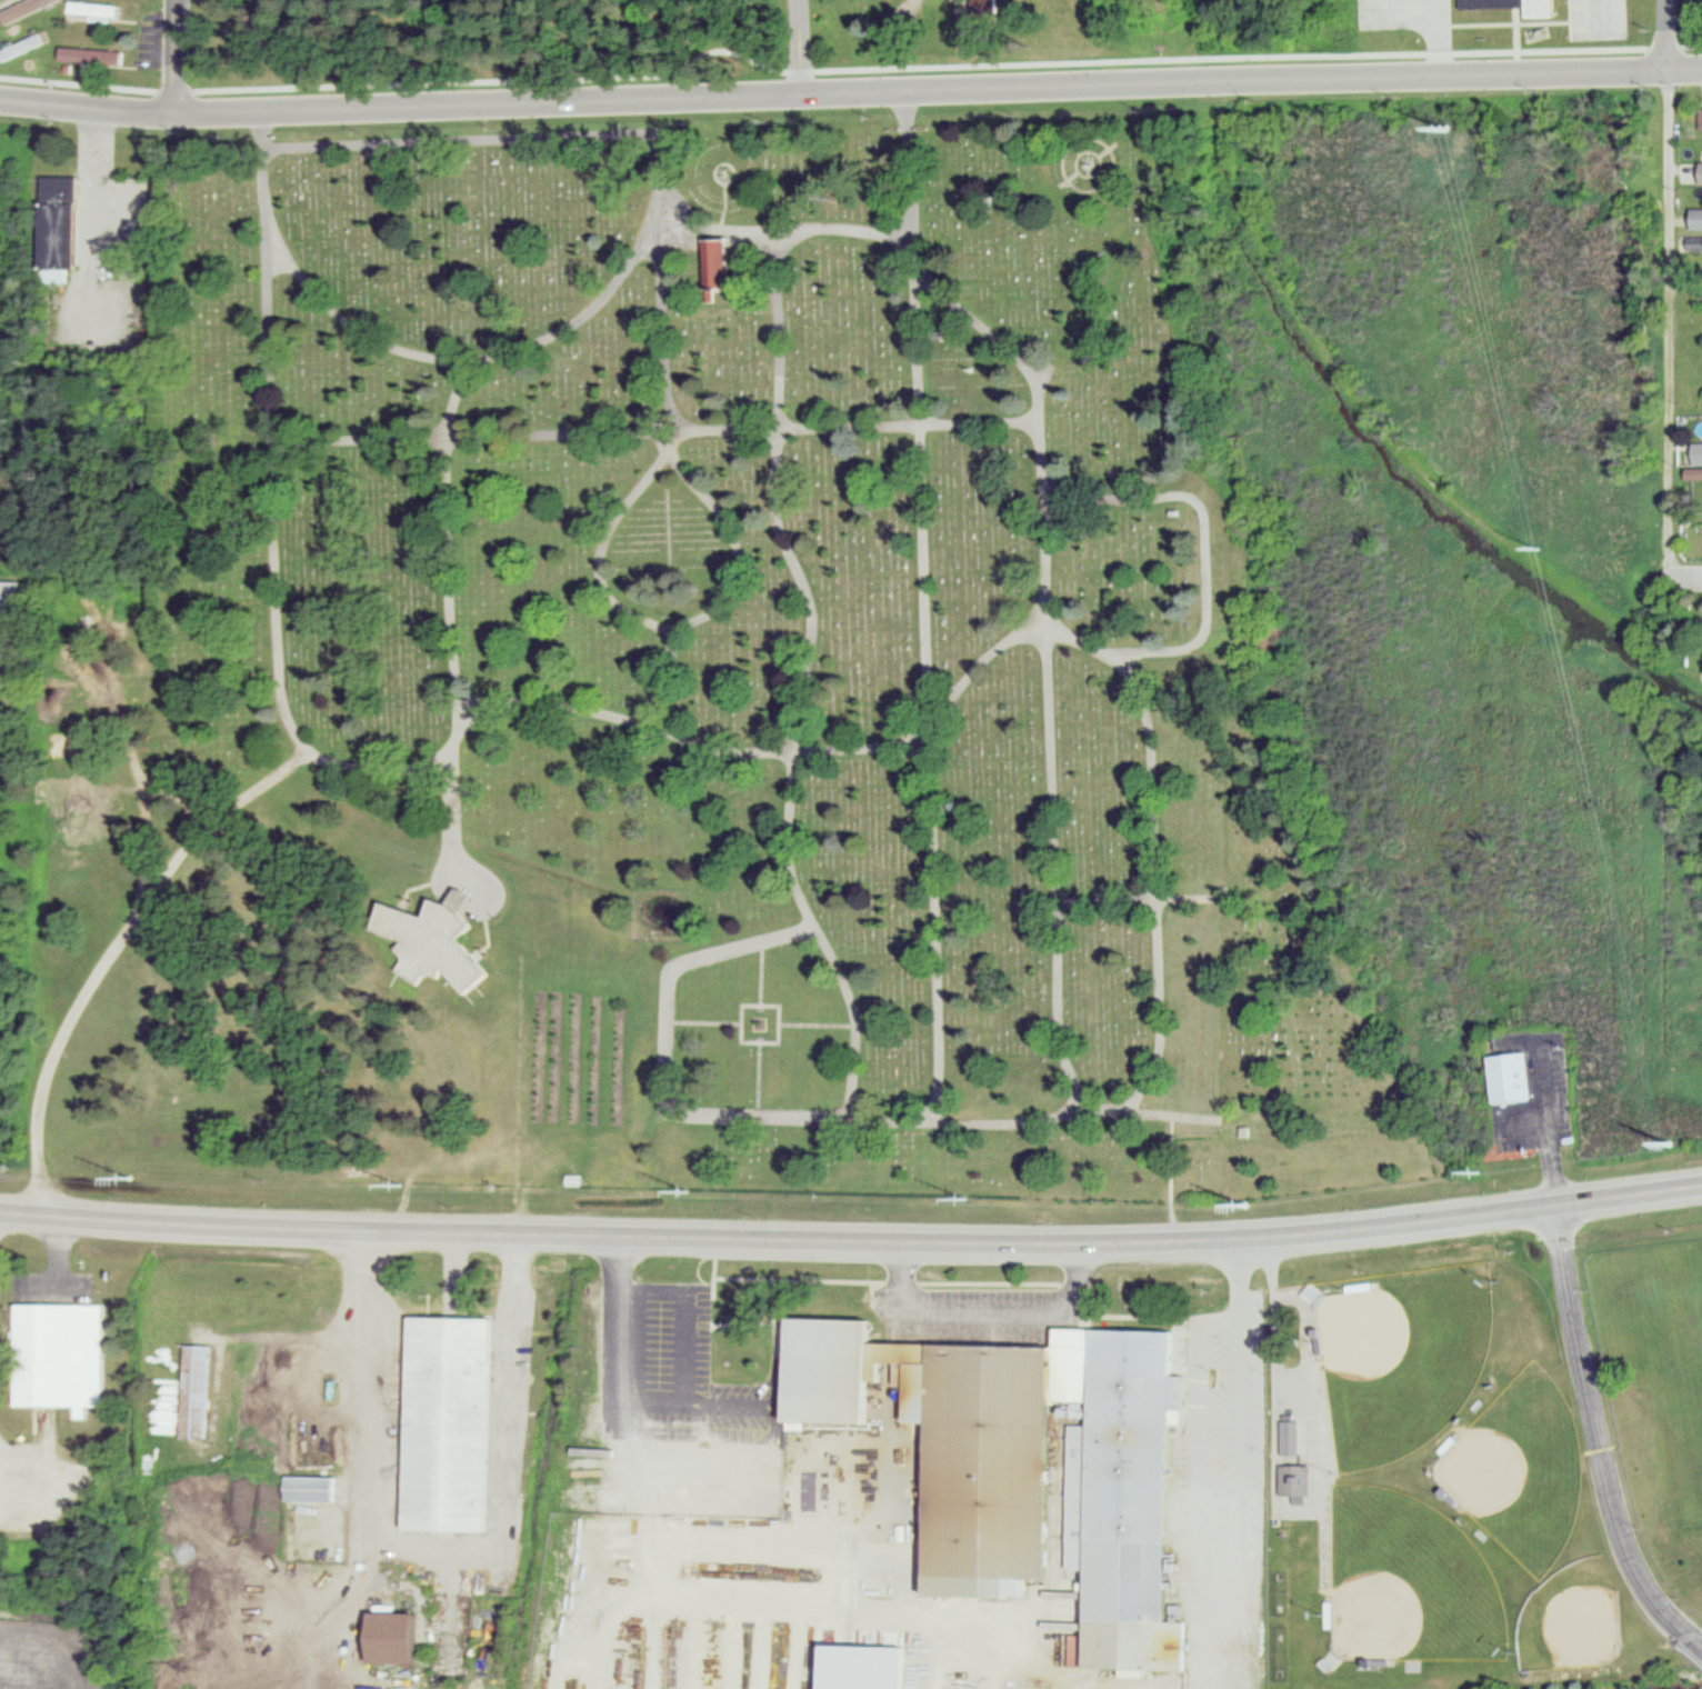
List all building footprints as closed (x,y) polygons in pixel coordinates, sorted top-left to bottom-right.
[(1466,8),(1532,8),(1532,17),(1558,17),(1558,0),(1466,0),(1466,8)] [(91,20),(119,23),(121,6),(69,1),(68,12),(92,15),(91,20)] [(126,50),(60,48),(60,64),(125,66),(126,50)] [(80,176),(43,176),(43,282),(70,282),(70,268),(80,268),(80,176)] [(1693,209),(1693,228),(1701,228),(1701,209),(1693,209)] [(733,239),(707,239),(706,289),(733,290),(733,239)] [(1696,443),(1696,468),(1688,469),(1688,479),(1701,479),(1701,443),(1696,443)] [(24,615),(24,580),(0,580),(0,615),(24,615)] [(386,900),(374,929),(405,942),(401,951),(409,960),(405,970),(415,981),(426,986),(431,974),(441,978),(449,971),(467,993),(471,995),(493,976),(464,941),(466,936),(477,927),(463,910),(440,900),(438,902),(430,919),(386,900)] [(1493,1057),(1496,1104),(1538,1101),(1534,1053),(1493,1057)] [(16,1403),(73,1405),(73,1415),(90,1415),(90,1402),(102,1403),(104,1301),(18,1300),(16,1403)] [(791,1418),(875,1421),(877,1358),(903,1358),(902,1380),(917,1381),(915,1417),(937,1418),(931,1591),(1035,1595),(1037,1576),(1055,1577),(1062,1400),(1093,1401),(1092,1416),(1068,1415),(1062,1570),(1088,1571),(1084,1662),(1180,1666),(1181,1623),(1164,1623),(1172,1400),(1189,1401),(1189,1377),(1173,1377),(1175,1327),(1060,1323),(1059,1341),(880,1336),(881,1313),(794,1311),(791,1418)] [(407,1526),(491,1528),(497,1316),(412,1313),(407,1526)] [(187,1343),(184,1437),(210,1438),(214,1344),(187,1343)] [(1278,1450),(1298,1451),(1298,1419),(1279,1419),(1278,1450)] [(1278,1491),(1292,1491),(1292,1502),(1303,1502),(1303,1493),(1310,1493),(1310,1462),(1278,1462),(1278,1491)] [(428,1661),(428,1611),(379,1611),(379,1661),(428,1661)] [(909,1641),(829,1640),(828,1688),(907,1688),(909,1641)]
